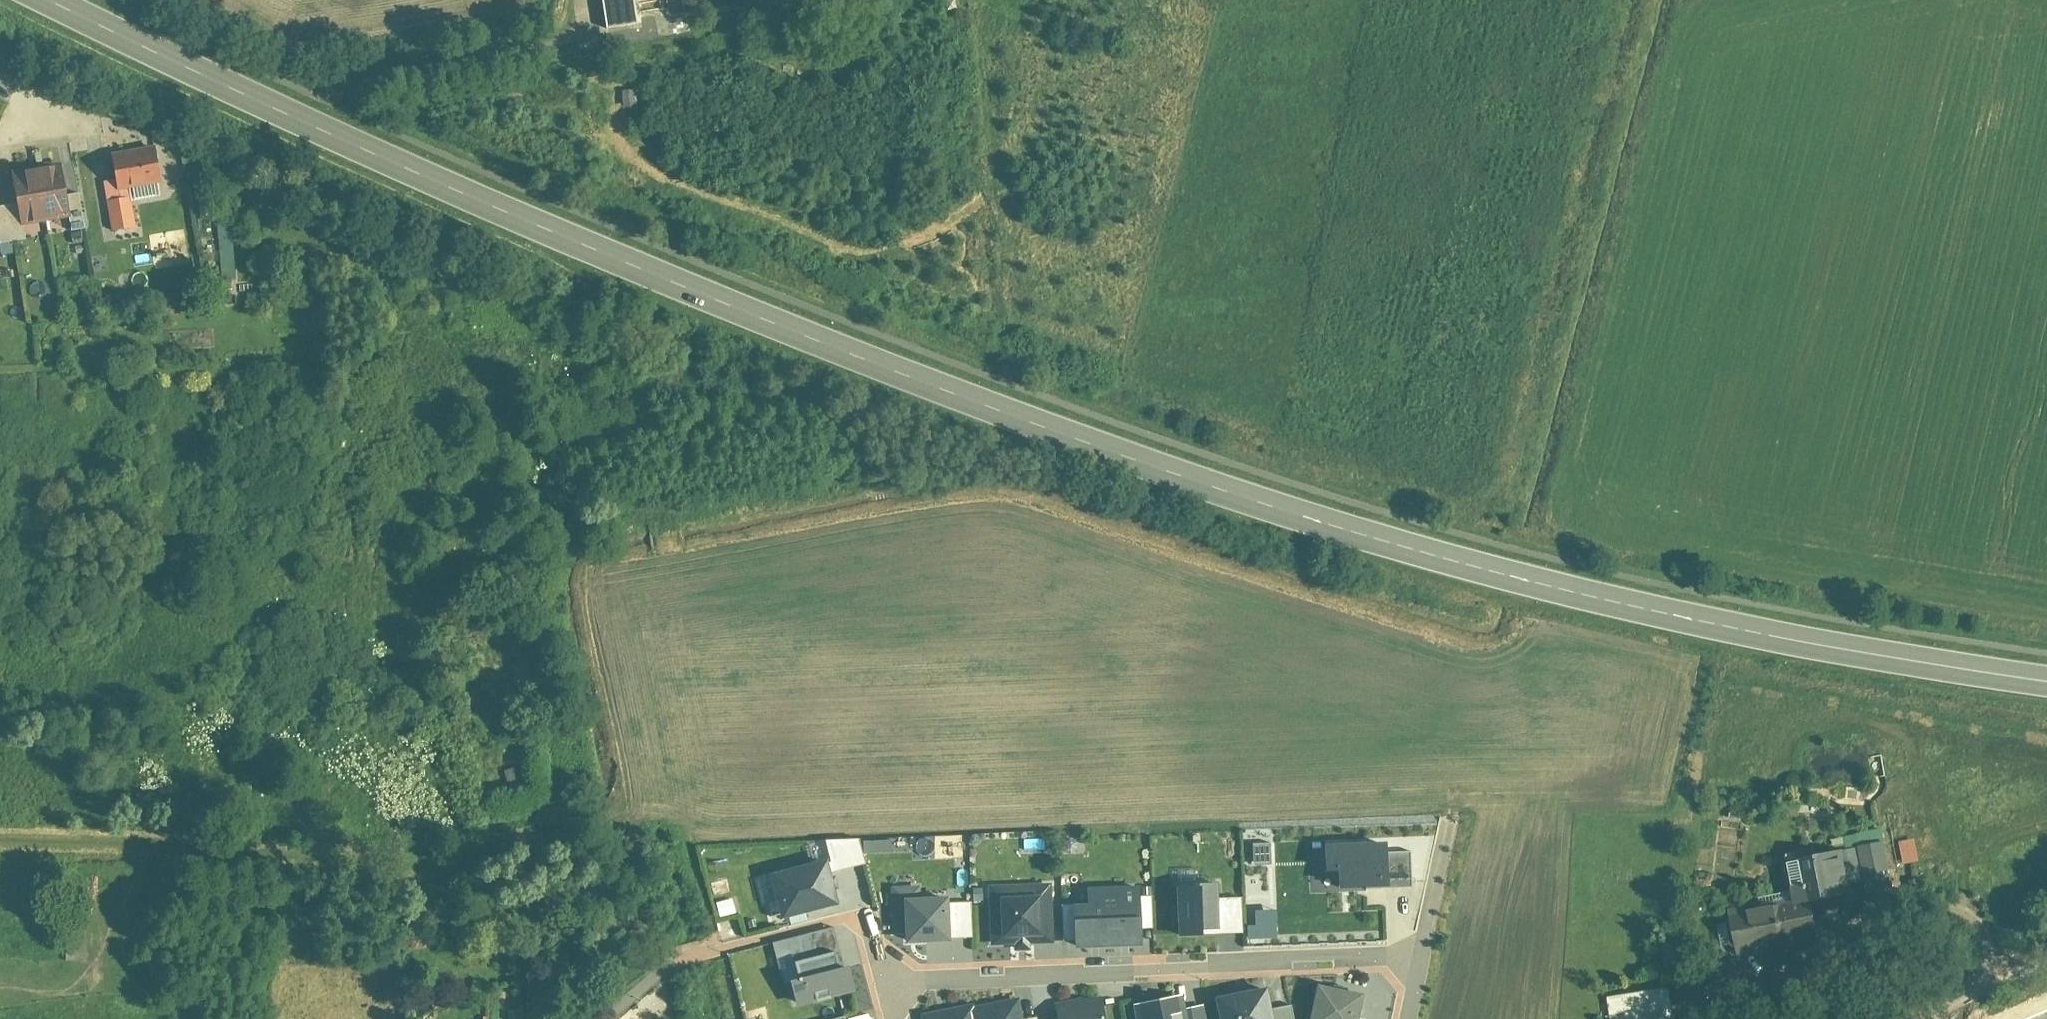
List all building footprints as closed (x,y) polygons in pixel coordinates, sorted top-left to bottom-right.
[(634,23),(631,0),(605,0),(609,27),(634,23)] [(158,152),(113,159),(120,192),(164,184),(158,152)] [(64,169),(13,178),(21,223),(72,214),(64,169)] [(111,206),(116,234),(137,231),(132,202),(111,206)] [(525,766),(504,772),(511,796),(532,789),(525,766)] [(1886,837),(1787,856),(1796,899),(1894,879),(1886,837)] [(1385,838),(1325,841),(1327,869),(1340,868),(1340,885),(1387,883),(1385,838)] [(836,904),(826,864),(771,876),(781,916),(836,904)] [(1179,875),(1181,928),(1218,926),(1216,874),(1179,875)] [(1073,895),(1075,938),(1143,936),(1141,878),(1086,880),(1087,895),(1073,895)] [(1048,882),(990,885),(992,942),(1051,939),(1048,882)] [(907,933),(950,932),(950,886),(922,886),(922,883),(892,884),(893,929),(907,929),(907,933)] [(1856,890),(1859,919),(1884,917),(1881,888),(1856,890)] [(1728,920),(1736,955),(1819,938),(1812,903),(1728,920)] [(831,931),(779,943),(797,1005),(848,992),(831,931)] [(1611,1018),(1672,1018),(1666,979),(1606,988),(1611,1018)] [(536,1018),(558,1018),(557,983),(534,983),(536,1018)] [(1317,985),(1311,1018),(1355,1018),(1360,993),(1317,985)] [(1218,999),(1222,1018),(1272,1018),(1265,990),(1218,999)] [(1136,1010),(1137,1018),(1181,1018),(1178,1002),(1136,1010)] [(1019,1003),(972,1014),(973,1018),(1022,1018),(1019,1003)] [(1058,1012),(1060,1018),(1107,1018),(1103,1003),(1058,1012)] [(972,1014),(970,1008),(924,1018),(973,1018),(972,1014)]
